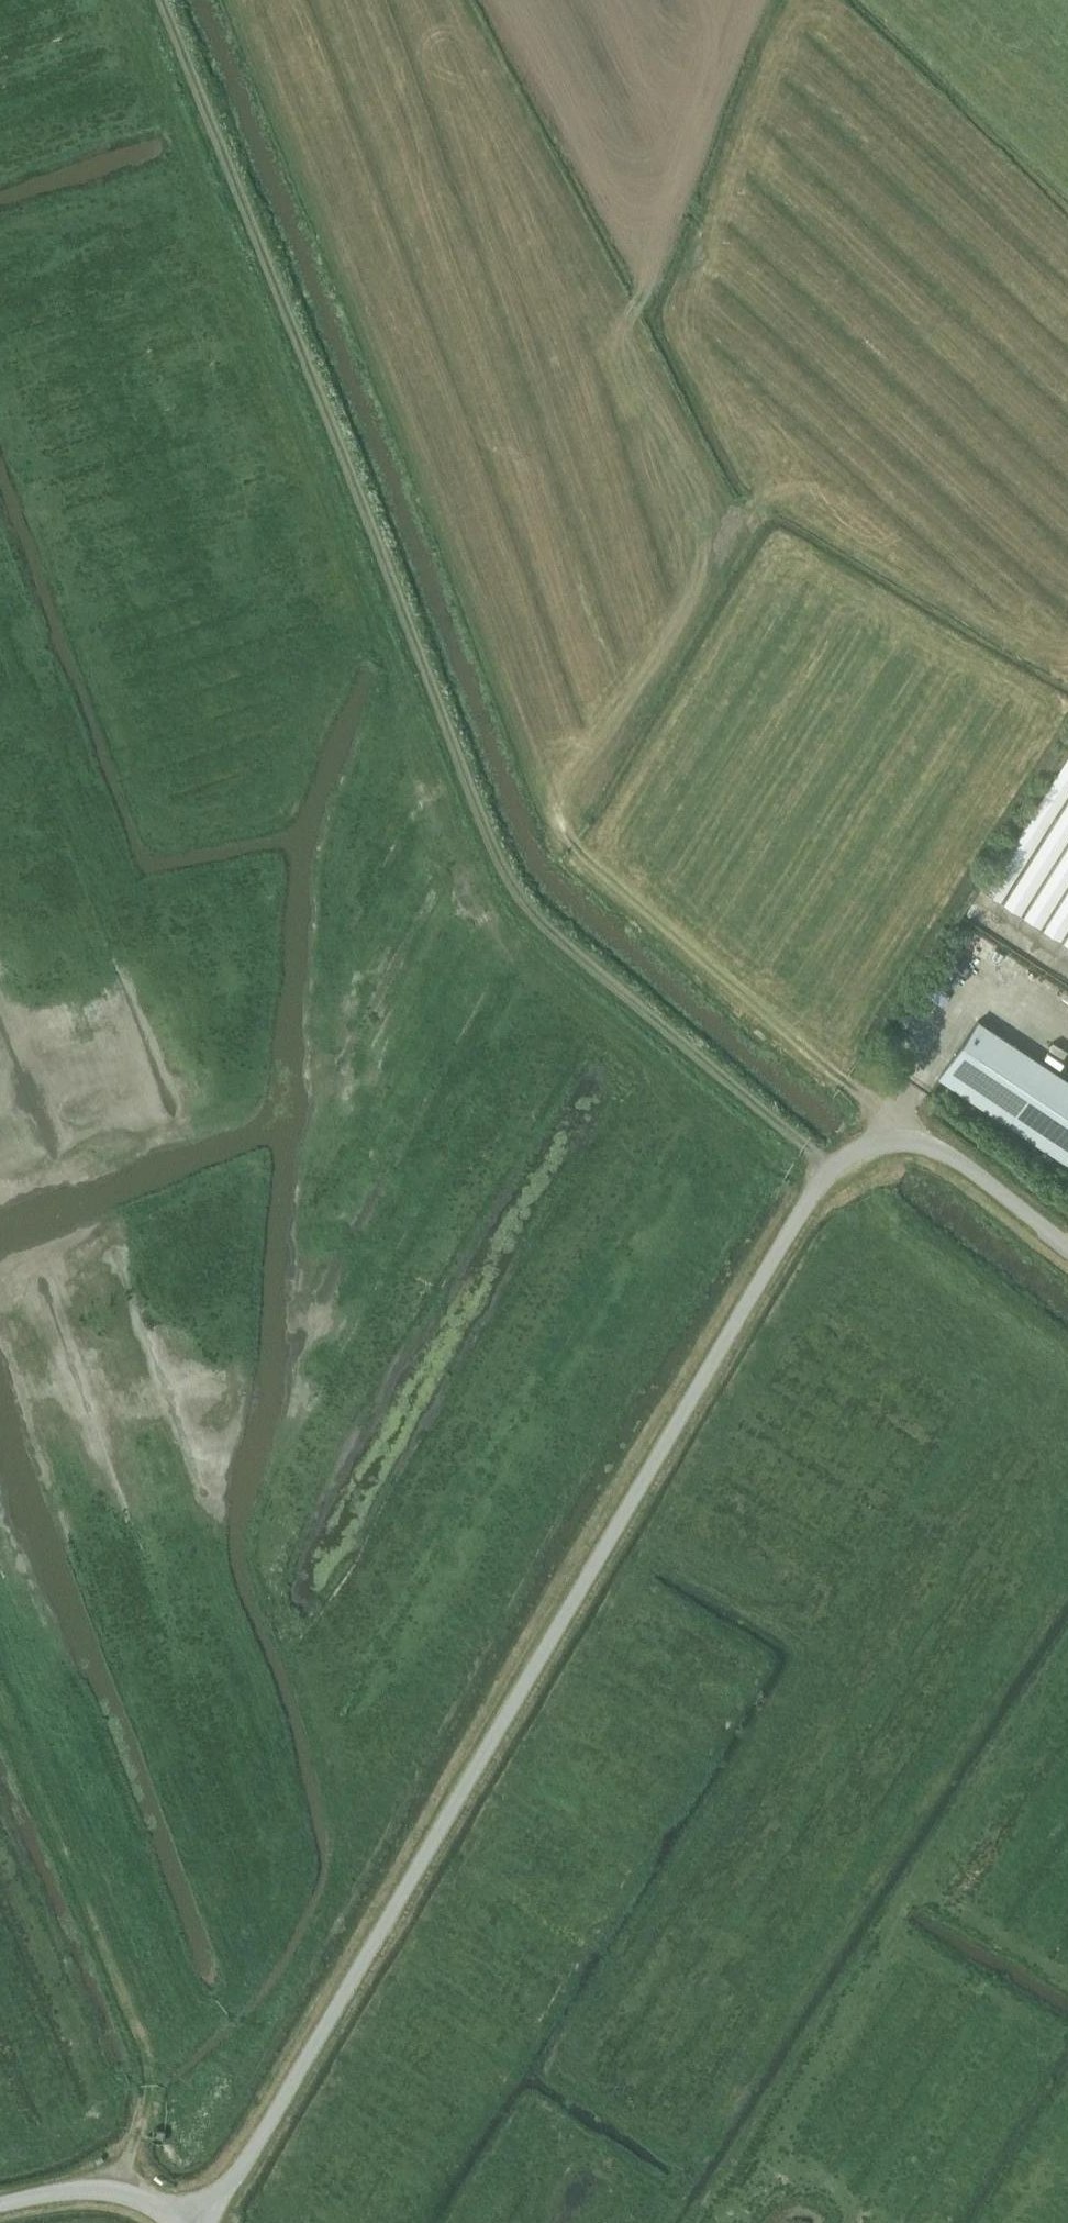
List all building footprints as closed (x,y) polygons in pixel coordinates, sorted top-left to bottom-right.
[(1000,906),(1067,943),(1067,784),(1000,906)] [(937,1078),(1067,1164),(1067,1080),(976,1019),(937,1078)]
